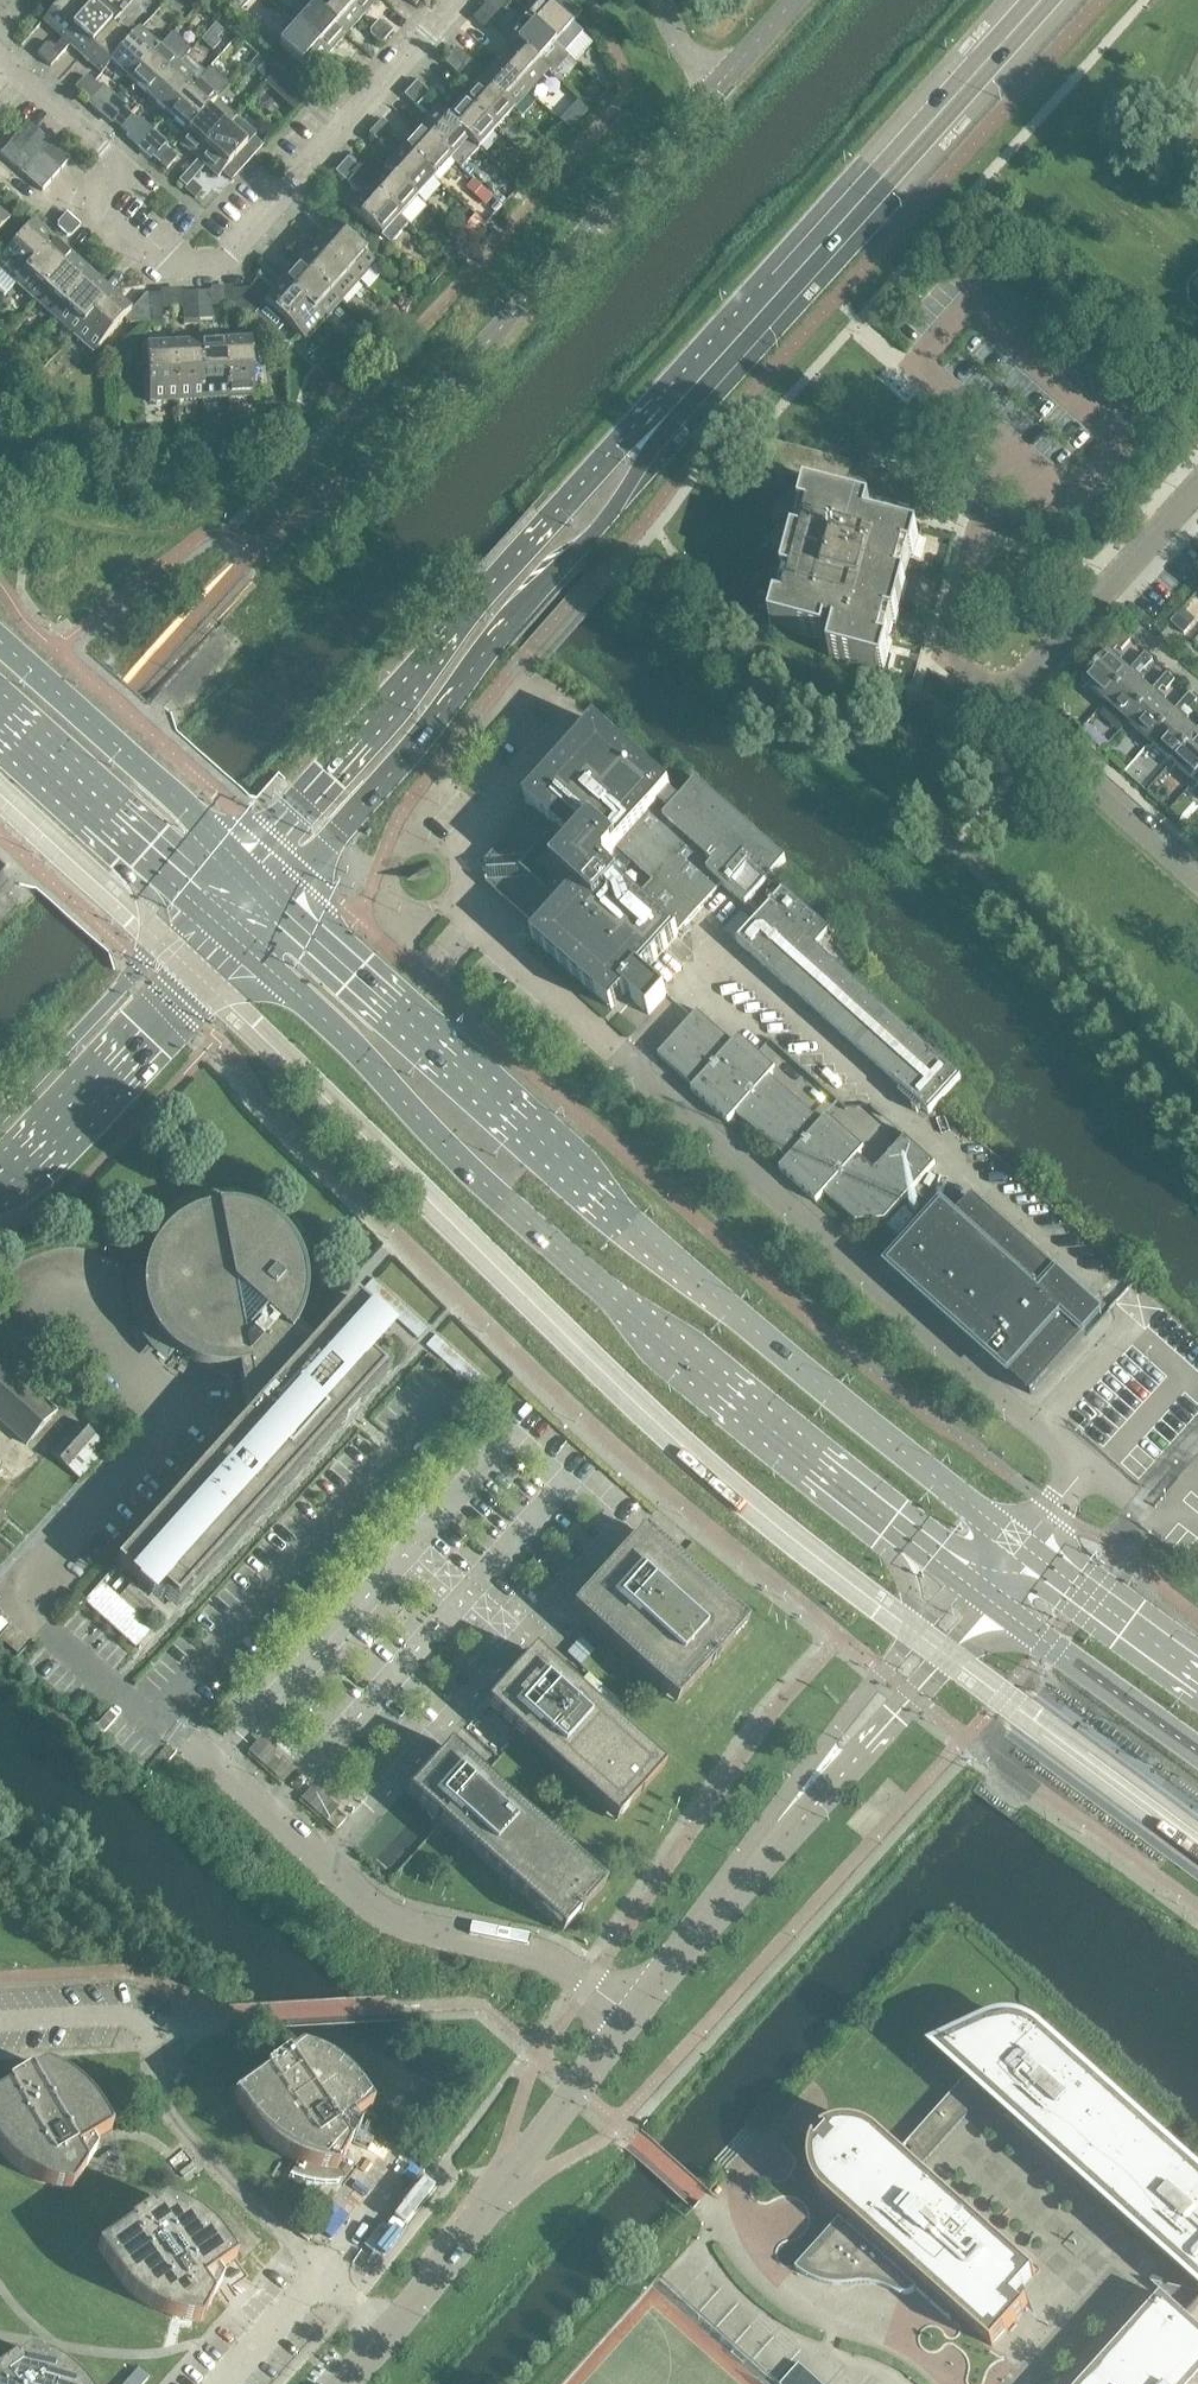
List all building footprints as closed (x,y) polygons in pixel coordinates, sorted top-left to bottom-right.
[(43,20),(63,38),(91,6),(84,0),(61,0),(43,20)] [(110,23),(119,14),(103,0),(97,0),(91,6),(63,38),(82,55),(110,23)] [(313,4),(345,33),(362,14),(346,0),(317,0),(313,4)] [(362,14),(374,0),(346,0),(362,14)] [(521,13),(554,42),(572,22),(547,0),(533,0),(521,13)] [(491,21),(495,17),(495,12),(485,2),(478,10),(491,21)] [(313,4),(298,21),(291,15),(289,18),(327,52),(345,33),(313,4)] [(491,21),(478,10),(472,16),(482,26),(487,25),(491,21)] [(554,42),(521,13),(504,32),(547,70),(552,74),(569,55),(554,42)] [(327,52),(289,18),(286,21),(292,27),(277,44),(309,72),(327,52)] [(386,36),(392,29),(382,20),(376,20),(373,24),(386,36)] [(110,23),(82,55),(101,72),(138,31),(138,30),(129,40),(110,23)] [(386,36),(373,24),(368,29),(369,33),(379,43),(386,36)] [(138,31),(101,72),(102,73),(111,63),(129,80),(158,48),(138,31)] [(547,70),(504,32),(503,34),(513,43),(497,61),(529,89),(547,70)] [(158,48),(129,80),(149,97),(186,55),(189,51),(170,34),(158,48)] [(44,60),(55,47),(51,42),(46,43),(36,53),(44,60)] [(529,89),(497,61),(486,73),(455,45),(449,52),(462,64),(480,80),(512,109),(529,89)] [(51,66),(60,56),(59,50),(55,47),(44,60),(51,66)] [(462,64),(449,52),(442,59),(452,69),(458,69),(462,64)] [(168,114),(205,72),(186,55),(149,97),(168,114)] [(351,74),(357,67),(347,58),(341,58),(338,62),(351,74)] [(351,74),(338,62),(334,66),(335,72),(345,81),(351,74)] [(205,72),(168,114),(187,131),(177,141),(178,142),(228,86),(209,68),(205,72)] [(82,94),(93,81),(89,77),(84,78),(75,88),(82,94)] [(423,98),(426,95),(425,88),(416,80),(410,87),(423,98)] [(512,109),(480,80),(463,99),(495,128),(512,109)] [(89,100),(98,90),(98,85),(93,81),(82,94),(89,100)] [(197,159),(232,120),(235,117),(217,100),(229,86),(228,86),(178,142),(197,159)] [(423,98),(410,87),(403,94),(414,103),(419,103),(423,98)] [(495,128),(463,99),(446,118),(436,109),(435,110),(478,147),(495,128)] [(478,147),(435,110),(418,129),(450,158),(467,139),(477,148),(478,147)] [(121,129),(132,115),(128,112),(123,112),(114,122),(121,129)] [(127,135),(137,125),(136,119),(132,115),(121,129),(127,135)] [(381,119),(375,125),(388,137),(392,134),(391,128),(381,119)] [(9,142),(20,151),(39,129),(29,120),(9,142)] [(232,120),(197,159),(217,177),(246,145),(229,130),(235,124),(232,120)] [(401,148),(388,137),(375,125),(368,133),(387,150),(377,162),(416,196),(433,177),(401,148)] [(20,151),(30,160),(39,150),(49,139),(39,129),(20,151)] [(450,158),(418,129),(401,148),(433,177),(450,158)] [(49,139),(39,150),(61,169),(71,158),(49,139)] [(0,153),(20,171),(30,160),(9,142),(0,153)] [(159,163),(171,150),(166,146),(161,146),(152,157),(159,163)] [(39,150),(30,160),(52,180),(61,169),(39,150)] [(166,169),(175,159),(175,154),(171,150),(159,163),(166,169)] [(416,196),(377,162),(366,174),(347,157),(341,164),(354,176),(367,187),(399,216),(416,196)] [(20,171),(42,190),(52,180),(30,160),(20,171)] [(354,176),(341,164),(334,171),(345,180),(350,180),(354,176)] [(195,177),(195,172),(190,168),(178,180),(185,187),(195,177)] [(399,216),(367,187),(349,207),(381,236),(399,216)] [(62,231),(74,218),(67,211),(58,221),(58,227),(62,231)] [(10,222),(0,213),(0,232),(10,222)] [(71,235),(81,225),(74,218),(62,231),(66,235),(71,235)] [(16,282),(54,240),(34,223),(0,260),(0,268),(16,282)] [(333,225),(315,245),(357,282),(375,262),(333,225)] [(54,240),(16,282),(35,299),(73,258),(54,240)] [(357,282),(315,245),(298,264),(340,301),(357,282)] [(73,258),(35,299),(54,317),(92,275),(73,258)] [(340,301),(298,264),(281,283),(323,320),(340,301)] [(92,275),(54,317),(74,334),(111,292),(92,275)] [(323,320),(281,283),(263,303),(246,288),(248,316),(258,316),(278,334),(287,324),(305,340),(323,320)] [(246,288),(231,289),(232,317),(248,316),(246,288)] [(212,318),(211,289),(196,290),(198,319),(212,318)] [(198,319),(196,290),(182,291),(183,320),(198,319)] [(111,292),(74,334),(93,352),(124,317),(132,323),(148,322),(145,293),(131,310),(111,292)] [(161,292),(145,293),(148,322),(162,321),(161,292)] [(251,340),(224,341),(227,397),(254,395),(251,340)] [(224,341),(199,342),(201,398),(227,397),(224,341)] [(199,342),(173,343),(176,399),(201,398),(199,342)] [(149,400),(176,399),(173,343),(146,345),(149,400)] [(769,628),(815,640),(823,642),(821,648),(830,650),(828,659),(881,672),(916,538),(889,531),(895,506),(910,510),(917,482),(762,442),(755,469),(861,497),(858,507),(804,493),(769,628)] [(1170,622),(1183,634),(1190,627),(1176,615),(1170,622)] [(1122,634),(1113,644),(1121,651),(1130,641),(1122,634)] [(1131,674),(1108,654),(1082,683),(1105,703),(1131,674)] [(1136,664),(1143,671),(1152,661),(1144,654),(1136,664)] [(1131,674),(1105,703),(1127,723),(1153,694),(1131,674)] [(1166,691),(1174,681),(1167,674),(1158,683),(1166,691)] [(1153,694),(1127,723),(1150,743),(1175,714),(1153,694)] [(1189,694),(1180,704),(1188,711),(1197,701),(1189,694)] [(1175,714),(1150,743),(1172,763),(1197,735),(1175,714)] [(595,723),(524,801),(524,802),(532,810),(492,855),(493,890),(538,929),(531,939),(611,1010),(625,994),(648,1015),(666,995),(642,975),(721,886),(745,907),(747,905),(759,916),(735,942),(927,1114),(960,1079),(816,949),(829,935),(833,939),(834,938),(782,890),(781,892),(768,881),(785,862),(696,782),(680,801),(668,791),(670,789),(595,723)] [(1172,763),(1194,783),(1197,779),(1197,735),(1172,763)] [(727,1124),(728,1123),(736,1115),(787,1160),(779,1170),(816,1203),(824,1194),(855,1222),(885,1219),(934,1163),(903,1136),(873,1171),(857,1157),(860,1153),(823,1119),(820,1123),(768,1077),(772,1073),(735,1040),(731,1044),(697,1014),(699,1012),(698,1011),(658,1056),(693,1087),(690,1091),(727,1124)] [(1057,1287),(1049,1279),(1056,1271),(1054,1270),(972,1197),(954,1217),(941,1206),(887,1266),(1030,1394),(1085,1333),(1078,1327),(1089,1315),(1066,1295),(1071,1291),(1064,1282),(1057,1287)] [(221,1371),(238,1369),(247,1418),(115,1564),(136,1583),(144,1575),(175,1603),(383,1370),(352,1342),(375,1317),(354,1298),(313,1343),(295,1327),(302,1312),(305,1295),(305,1278),(301,1261),(294,1246),(283,1232),(271,1221),(256,1212),(239,1207),(222,1206),(205,1207),(189,1213),(174,1221),(162,1233),(152,1246),(144,1262),(141,1279),(141,1296),(144,1312),(151,1328),(160,1342),(173,1354),(187,1363),(204,1368),(221,1371)] [(365,1285),(422,1335),(429,1327),(373,1276),(365,1285)] [(55,1412),(0,1363),(0,1422),(25,1445),(55,1412)] [(98,1427),(107,1418),(93,1405),(84,1415),(98,1427)] [(82,1481),(111,1449),(80,1421),(51,1454),(82,1481)] [(738,1625),(648,1545),(623,1573),(611,1571),(608,1587),(610,1587),(585,1615),(675,1695),(700,1667),(704,1670),(710,1663),(707,1660),(738,1625)] [(130,1585),(113,1569),(83,1602),(134,1649),(153,1629),(119,1598),(130,1585)] [(652,1766),(540,1666),(515,1693),(511,1690),(504,1698),(502,1697),(500,1699),(505,1704),(499,1710),(615,1813),(652,1766)] [(263,1734),(249,1749),(284,1780),(298,1765),(263,1734)] [(596,1886),(455,1760),(452,1763),(452,1762),(448,1763),(449,1765),(438,1767),(440,1777),(419,1800),(561,1918),(596,1886)] [(1041,2035),(1032,2028),(1021,2024),(1010,2022),(998,2023),(987,2026),(965,2037),(966,2039),(968,2037),(997,2063),(980,2082),(971,2075),(973,2072),(972,2070),(902,2148),(904,2149),(906,2147),(912,2152),(905,2160),(880,2137),(869,2130),(856,2125),(842,2125),(828,2128),(822,2131),(826,2135),(819,2143),(814,2140),(811,2147),(809,2161),(811,2172),(813,2179),(817,2186),(821,2192),(826,2198),(844,2213),(795,2268),(800,2271),(809,2277),(814,2280),(819,2282),(830,2284),(838,2285),(848,2284),(858,2283),(868,2283),(877,2285),(888,2289),(899,2294),(905,2294),(907,2294),(910,2293),(915,2289),(950,2321),(956,2314),(991,2346),(1023,2309),(1011,2298),(1031,2275),(915,2168),(984,2093),(1197,2286),(1197,2176),(1041,2035)] [(283,2155),(296,2162),(291,2176),(306,2180),(322,2182),(338,2182),(334,2170),(346,2148),(336,2132),(369,2108),(360,2094),(354,2086),(350,2082),(340,2073),(327,2064),(320,2061),(309,2055),(298,2053),(233,2098),(247,2117),(260,2135),(266,2142),(273,2148),(283,2155)] [(85,2169),(89,2162),(80,2149),(110,2131),(95,2106),(84,2093),(71,2082),(57,2074),(41,2068),(8,2087),(10,2089),(0,2095),(0,2153),(4,2158),(11,2164),(19,2171),(29,2177),(39,2183),(53,2188),(70,2191),(85,2169)] [(163,2202),(97,2248),(109,2265),(125,2287),(131,2294),(139,2300),(147,2305),(158,2311),(168,2316),(180,2319),(199,2321),(211,2298),(201,2283),(236,2259),(226,2244),(214,2229),(199,2217),(182,2208),(163,2202)] [(1186,2318),(1161,2295),(1081,2383),(1197,2383),(1197,2304),(1186,2318)] [(78,2381),(73,2376),(60,2367),(52,2362),(38,2356),(27,2353),(0,2373),(0,2383),(80,2383),(78,2381)] [(799,2363),(780,2383),(822,2383),(799,2363)]
